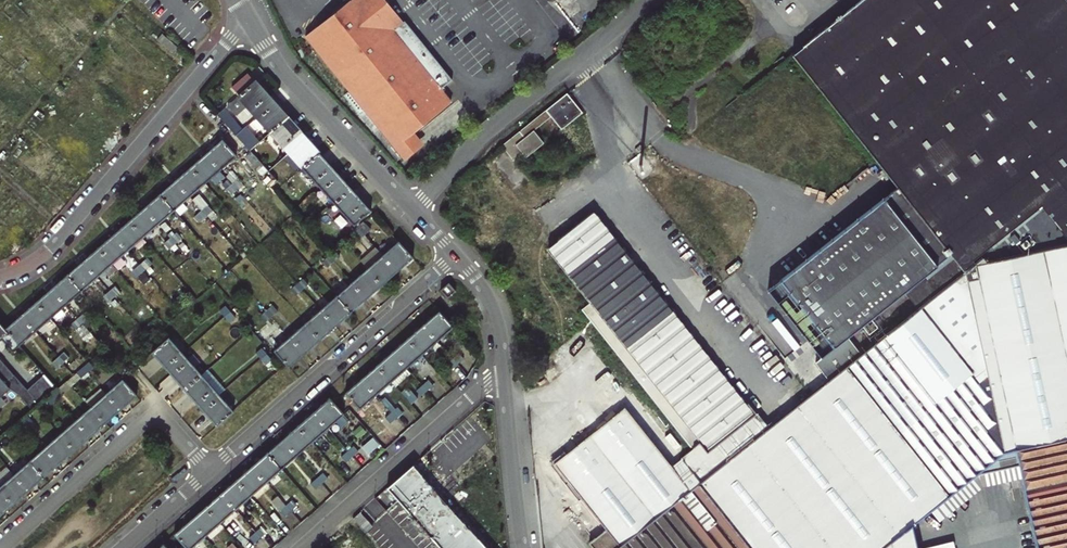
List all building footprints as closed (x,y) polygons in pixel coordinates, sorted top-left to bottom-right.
[(366,0),(348,0),(304,36),(403,158),(417,147),(407,135),(411,131),(448,101),(439,89),(450,79),(402,20),(401,21),(390,29),(366,0)] [(383,0),(366,0),(390,29),(401,21),(383,0)] [(1066,243),(1066,6),(1062,0),(861,0),(792,54),(898,187),(953,257),(965,271),(975,263),(1066,243)] [(173,57),(179,50),(162,34),(156,41),(173,57)] [(231,88),(238,95),(254,81),(247,73),(231,88)] [(266,111),(260,104),(268,97),(254,81),(238,95),(238,96),(232,102),(238,109),(244,103),(258,119),(266,111)] [(521,152),(524,157),(533,150),(522,137),(526,133),(535,126),(539,123),(550,137),(580,113),(566,96),(511,140),(510,139),(502,146),(512,159),(521,152)] [(258,119),(270,132),(287,118),(268,97),(260,104),(266,111),(258,119)] [(298,146),(292,140),(300,132),(287,118),(270,132),(289,154),(298,146)] [(550,137),(539,123),(535,126),(546,140),(550,137)] [(421,143),(411,131),(407,135),(417,147),(421,143)] [(289,154),(302,168),(318,153),(300,132),(292,140),(298,146),(289,154)] [(537,147),(526,133),(522,137),(533,150),(537,147)] [(219,169),(235,155),(222,140),(206,153),(219,169)] [(203,183),(219,169),(206,153),(190,167),(203,183)] [(330,182),(324,175),(332,168),(318,153),(302,168),(321,190),(330,182)] [(175,180),(188,196),(203,183),(190,167),(175,180)] [(334,204),(350,189),(332,168),(324,175),(330,182),(321,190),(334,204)] [(159,194),(173,209),(188,196),(175,180),(159,194)] [(235,188),(240,184),(237,180),(232,184),(235,188)] [(226,189),(230,194),(235,188),(232,184),(226,189)] [(953,257),(898,187),(876,204),(931,274),(953,257)] [(353,225),(369,210),(350,189),(334,204),(327,210),(333,217),(340,210),(353,225)] [(327,210),(334,204),(321,190),(315,196),(327,210)] [(157,223),(173,209),(159,194),(143,208),(157,223)] [(931,274),(876,204),(766,289),(820,357),(814,362),(829,380),(860,354),(846,336),(904,290),(918,309),(942,290),(930,275),(931,274)] [(201,211),(205,215),(211,210),(207,206),(201,211)] [(128,221),(141,237),(157,223),(143,208),(128,221)] [(196,216),(200,220),(205,215),(201,211),(196,216)] [(769,427),(593,213),(545,251),(580,294),(571,301),(692,448),(681,457),(682,458),(681,458),(700,482),(701,481),(769,427)] [(126,250),(141,237),(128,221),(113,234),(126,250)] [(358,231),(362,235),(368,230),(364,226),(358,231)] [(352,236),(356,240),(362,235),(358,231),(352,236)] [(170,238),(174,243),(179,237),(176,233),(170,238)] [(111,263),(126,250),(113,234),(97,248),(111,263)] [(164,243),(168,247),(174,243),(170,238),(164,243)] [(381,257),(395,272),(411,257),(398,242),(381,257)] [(913,525),(931,509),(1006,452),(1014,450),(1066,438),(1066,243),(975,263),(965,271),(942,290),(918,309),(860,354),(829,380),(812,393),(769,427),(701,481),(700,482),(699,483),(751,547),(918,547),(913,525)] [(96,277),(111,263),(97,248),(82,261),(96,277)] [(328,257),(332,261),(338,256),(334,252),(328,257)] [(367,270),(380,285),(395,272),(381,257),(377,252),(362,265),(367,270)] [(322,263),(326,267),(332,261),(328,257),(322,263)] [(931,274),(930,275),(942,290),(965,271),(953,257),(931,274)] [(139,265),(143,269),(150,264),(146,259),(139,265)] [(67,275),(80,290),(96,277),(82,261),(67,275)] [(137,274),(143,269),(139,265),(134,270),(137,274)] [(351,283),(365,299),(380,285),(367,270),(351,283)] [(64,304),(80,290),(67,275),(51,289),(64,304)] [(297,285),(300,289),(306,284),(303,280),(297,285)] [(336,297),(349,312),(365,299),(351,283),(336,297)] [(447,298),(455,291),(448,283),(440,290),(447,298)] [(295,294),(300,289),(297,285),(291,290),(295,294)] [(109,292),(112,296),(118,291),(114,287),(109,292)] [(35,302),(49,317),(64,304),(51,289),(35,302)] [(107,300),(112,296),(109,292),(104,296),(107,300)] [(320,311),(334,326),(349,312),(336,297),(320,311)] [(33,331),(49,317),(35,302),(20,316),(33,331)] [(266,312),(270,316),(276,310),(272,306),(266,312)] [(319,339),(334,326),(320,311),(305,324),(319,339)] [(422,325),(436,340),(452,326),(438,311),(422,325)] [(261,317),(264,321),(270,316),(266,312),(261,317)] [(77,319),(81,323),(88,318),(84,313),(77,319)] [(18,344),(33,331),(20,316),(5,329),(8,333),(18,344)] [(71,324),(76,328),(81,323),(77,319),(71,324)] [(8,333),(5,329),(1,324),(0,323),(0,335),(8,333)] [(303,353),(319,339),(305,324),(290,338),(303,353)] [(407,338),(421,354),(436,340),(422,325),(407,338)] [(288,367),(303,353),(290,338),(283,331),(268,344),(285,364),(288,367)] [(406,367),(421,354),(407,338),(392,351),(406,367)] [(178,367),(172,360),(180,353),(167,339),(151,353),(170,374),(178,367)] [(376,365),(390,381),(406,367),(392,351),(376,365)] [(57,358),(61,362),(68,357),(64,352),(57,358)] [(184,389),(199,375),(180,353),(172,360),(178,367),(170,374),(184,389)] [(452,359),(456,364),(463,358),(459,353),(452,359)] [(0,358),(0,395),(9,387),(4,382),(13,373),(0,358)] [(52,364),(55,368),(61,362),(57,358),(52,364)] [(450,369),(456,364),(452,359),(446,364),(450,369)] [(375,394),(390,381),(376,365),(362,378),(375,394)] [(390,381),(396,387),(411,373),(406,367),(390,381)] [(524,379),(531,387),(546,375),(539,367),(524,379)] [(211,404),(219,397),(199,375),(184,389),(197,404),(205,397),(211,404)] [(359,408),(375,394),(362,378),(346,392),(359,408)] [(422,385),(426,390),(433,385),(428,379),(422,385)] [(106,394),(119,409),(135,395),(122,380),(106,394)] [(420,396),(426,390),(422,385),(416,391),(420,396)] [(52,394),(55,397),(61,392),(58,388),(52,394)] [(46,399),(49,403),(55,397),(52,394),(46,399)] [(91,407),(104,423),(119,409),(106,394),(91,407)] [(216,425),(232,411),(219,397),(211,404),(205,397),(197,404),(216,425)] [(327,427),(342,414),(333,404),(329,398),(313,412),(327,427)] [(391,412),(396,417),(402,411),(398,406),(391,412)] [(89,436),(104,423),(91,407),(75,421),(89,436)] [(686,493),(620,411),(549,467),(601,532),(586,545),(589,547),(617,547),(686,493)] [(311,441),(327,427),(313,412),(298,425),(311,441)] [(390,423),(396,417),(391,412),(385,417),(390,423)] [(21,421),(24,424),(31,419),(28,415),(21,421)] [(15,426),(18,430),(24,424),(21,421),(15,426)] [(73,449),(89,436),(75,421),(60,434),(73,449)] [(296,454),(311,441),(298,425),(282,439),(296,454)] [(58,463),(73,449),(60,434),(45,448),(58,463)] [(365,444),(369,451),(381,445),(377,437),(365,444)] [(267,452),(281,468),(296,454),(282,439),(267,452)] [(1014,450),(1020,477),(1036,547),(1066,547),(1066,439),(1014,450)] [(347,451),(352,456),(359,450),(354,445),(347,451)] [(43,476),(58,463),(45,448),(29,461),(43,476)] [(931,509),(939,521),(982,485),(1020,477),(1014,450),(1006,452),(931,509)] [(346,461),(352,456),(347,451),(342,456),(346,461)] [(265,482),(281,468),(267,452),(251,466),(265,482)] [(13,475),(26,491),(43,476),(29,461),(13,475)] [(413,464),(387,486),(398,499),(441,547),(487,547),(413,464)] [(250,495),(265,482),(251,466),(236,479),(250,495)] [(321,483),(327,477),(323,472),(317,478),(321,483)] [(26,491),(13,475),(0,487),(0,490),(12,504),(26,491)] [(310,483),(315,488),(321,483),(317,478),(310,483)] [(221,493),(235,508),(250,495),(236,479),(221,493)] [(699,483),(686,493),(617,547),(751,547),(699,483)] [(12,504),(0,490),(0,514),(12,504)] [(219,522),(235,508),(221,493),(206,506),(219,522)] [(285,505),(290,510),(296,505),(292,500),(285,505)] [(284,516),(290,510),(285,505),(280,510),(284,516)] [(204,535),(219,522),(206,506),(190,520),(204,535)] [(187,547),(189,547),(204,535),(190,520),(174,534),(187,547)] [(260,537),(266,531),(262,526),(256,532),(260,537)] [(249,537),(254,542),(260,537),(256,532),(249,537)]
